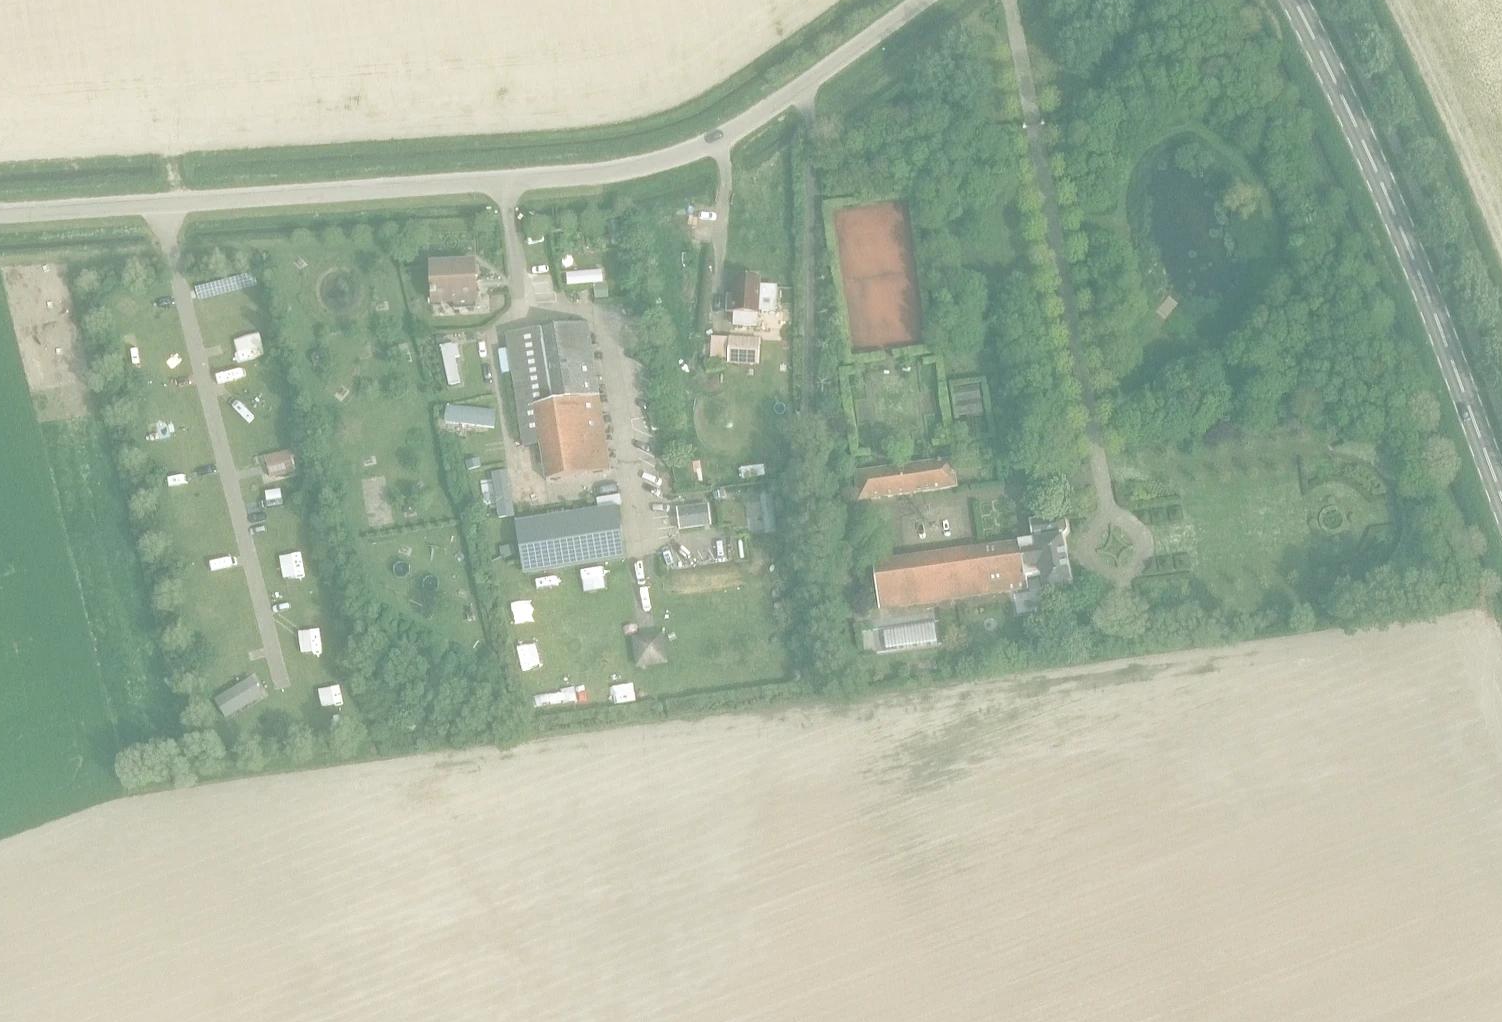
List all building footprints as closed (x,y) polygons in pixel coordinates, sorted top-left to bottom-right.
[(454,310),(477,309),(475,263),(431,265),(433,303),(453,302),(454,310)] [(567,286),(603,283),(602,271),(566,274),(567,286)] [(756,314),(758,314),(760,279),(734,278),(733,296),(728,296),(727,312),(735,313),(734,325),(755,326),(756,314)] [(546,480),(610,470),(587,322),(507,335),(524,447),(541,443),(546,480)] [(728,363),(758,364),(759,339),(730,338),(728,363)] [(458,345),(453,346),(452,344),(441,346),(450,385),(460,383),(455,357),(460,356),(458,345)] [(955,390),(959,416),(983,413),(979,386),(955,390)] [(855,475),(859,502),(956,489),(953,461),(855,475)] [(761,499),(765,529),(777,527),(773,498),(761,499)] [(517,522),(525,574),(625,559),(616,506),(517,522)] [(701,506),(677,509),(679,529),(703,526),(701,506)] [(1043,592),(1070,588),(1063,537),(1068,532),(1067,524),(1059,519),(1026,524),(1029,542),(872,565),(879,612),(1027,590),(1027,581),(1041,581),(1043,592)]
